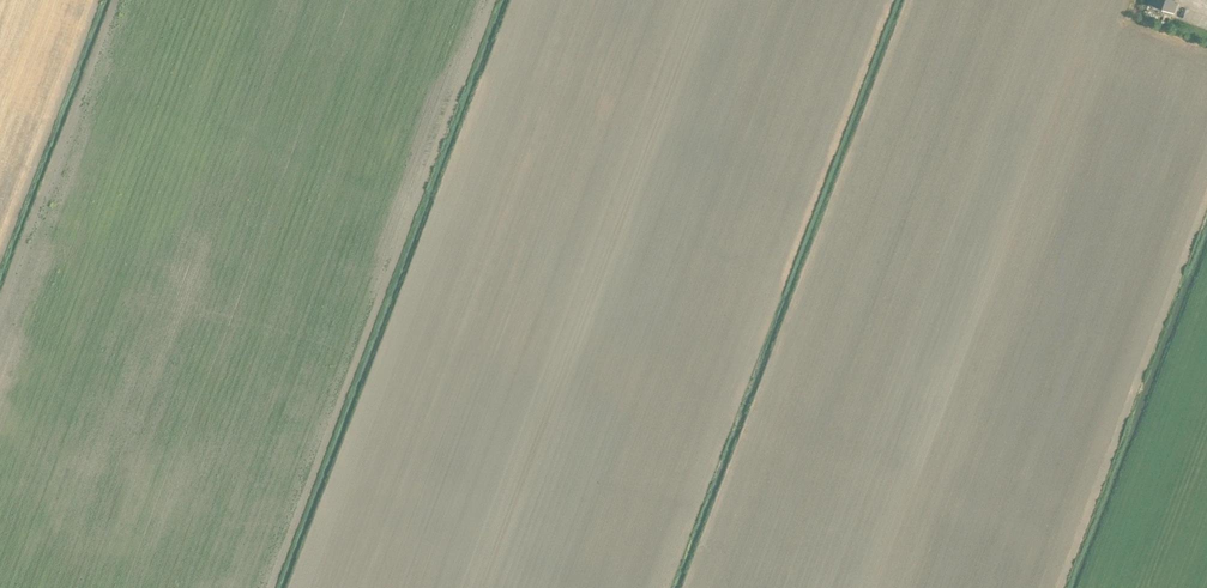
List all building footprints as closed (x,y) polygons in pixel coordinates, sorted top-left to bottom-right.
[(1173,1),(1173,0),(1150,0),(1149,3),(1174,12),(1177,3),(1173,1)]
